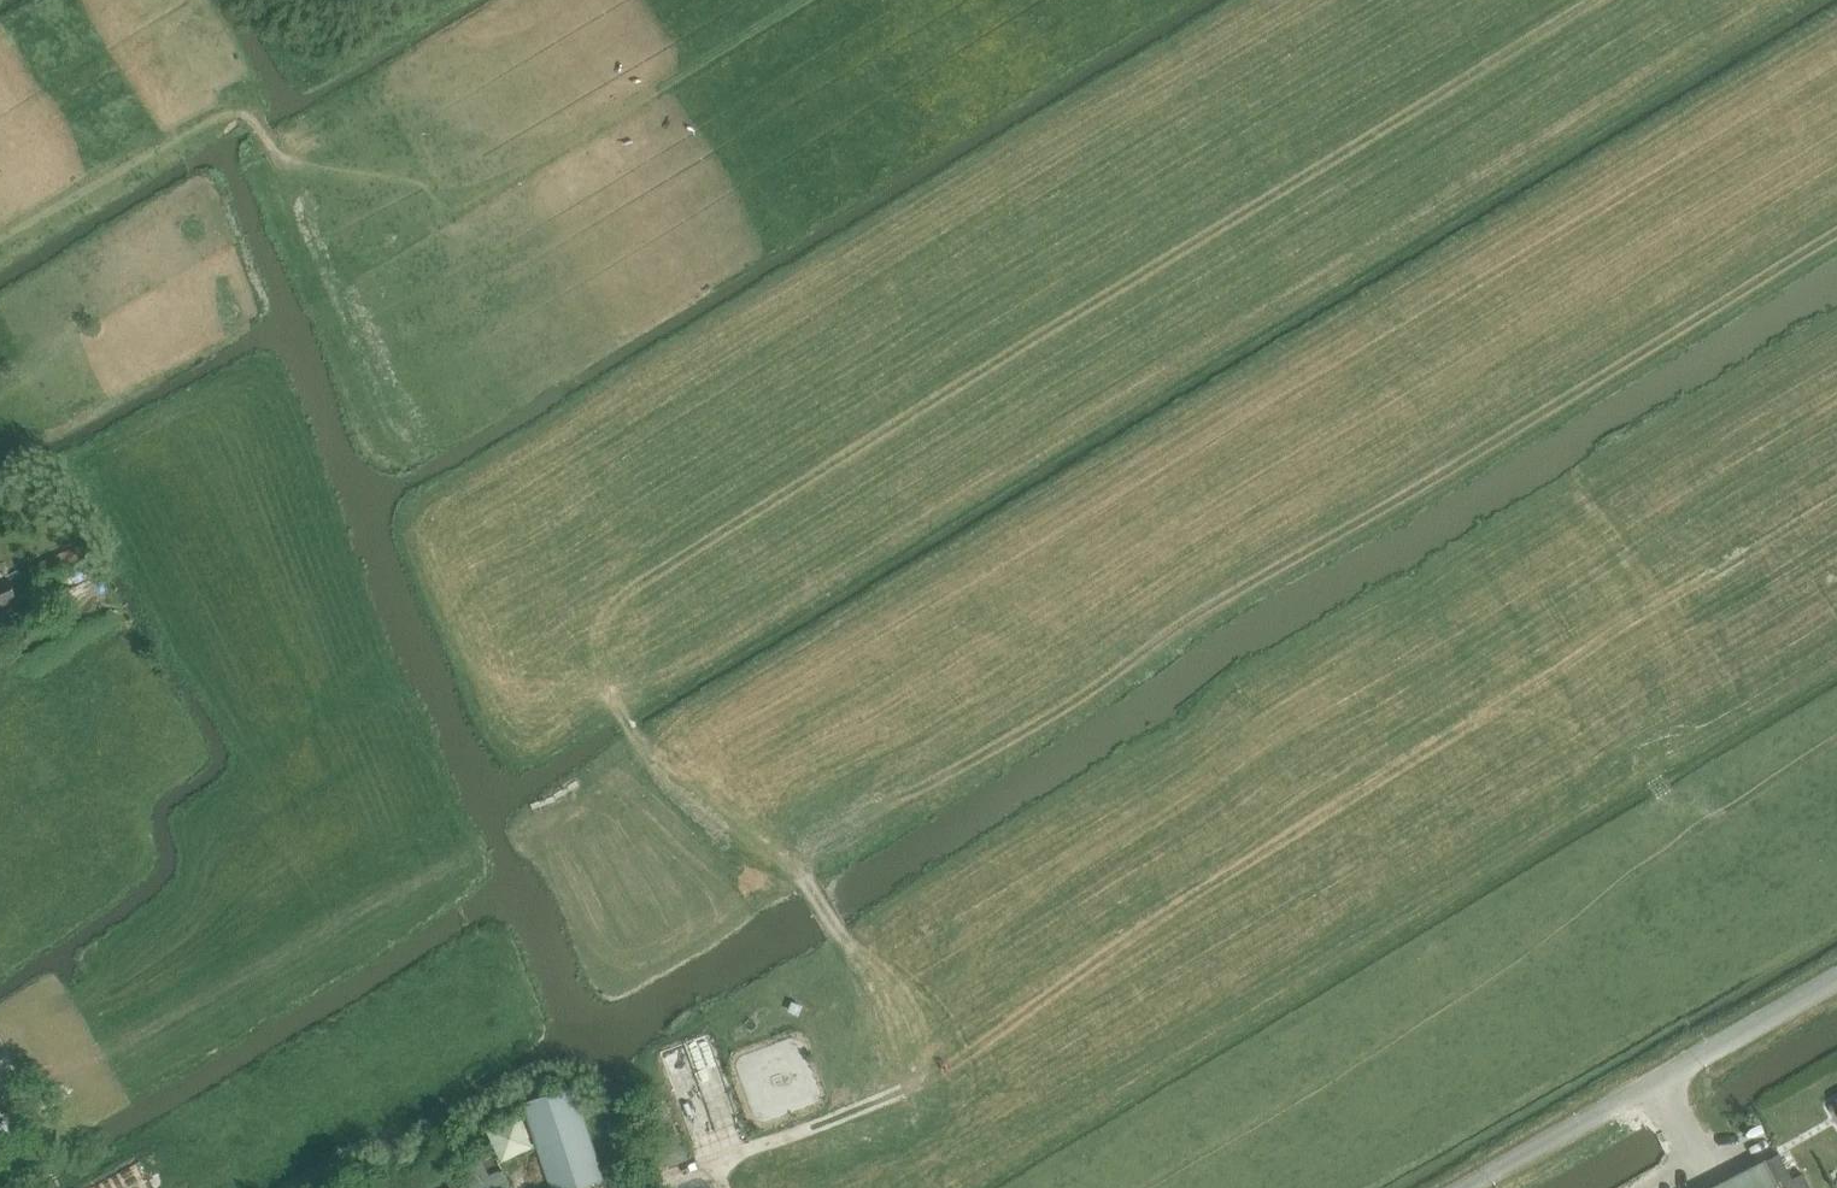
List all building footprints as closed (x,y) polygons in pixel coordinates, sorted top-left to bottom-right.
[(29,622),(16,592),(86,559),(80,546),(0,584),(0,636),(29,622)] [(605,1179),(575,1087),(522,1104),(550,1187),(580,1187),(605,1179)] [(664,1106),(662,1102),(649,1107),(651,1112),(644,1114),(647,1123),(648,1122),(657,1145),(643,1151),(651,1172),(664,1167),(664,1168),(688,1159),(671,1113),(669,1114),(666,1106),(664,1106)] [(490,1141),(454,1158),(467,1185),(462,1187),(513,1187),(490,1141)] [(1804,1174),(1793,1180),(1780,1155),(1765,1162),(1764,1161),(1712,1187),(1811,1187),(1804,1174)]
